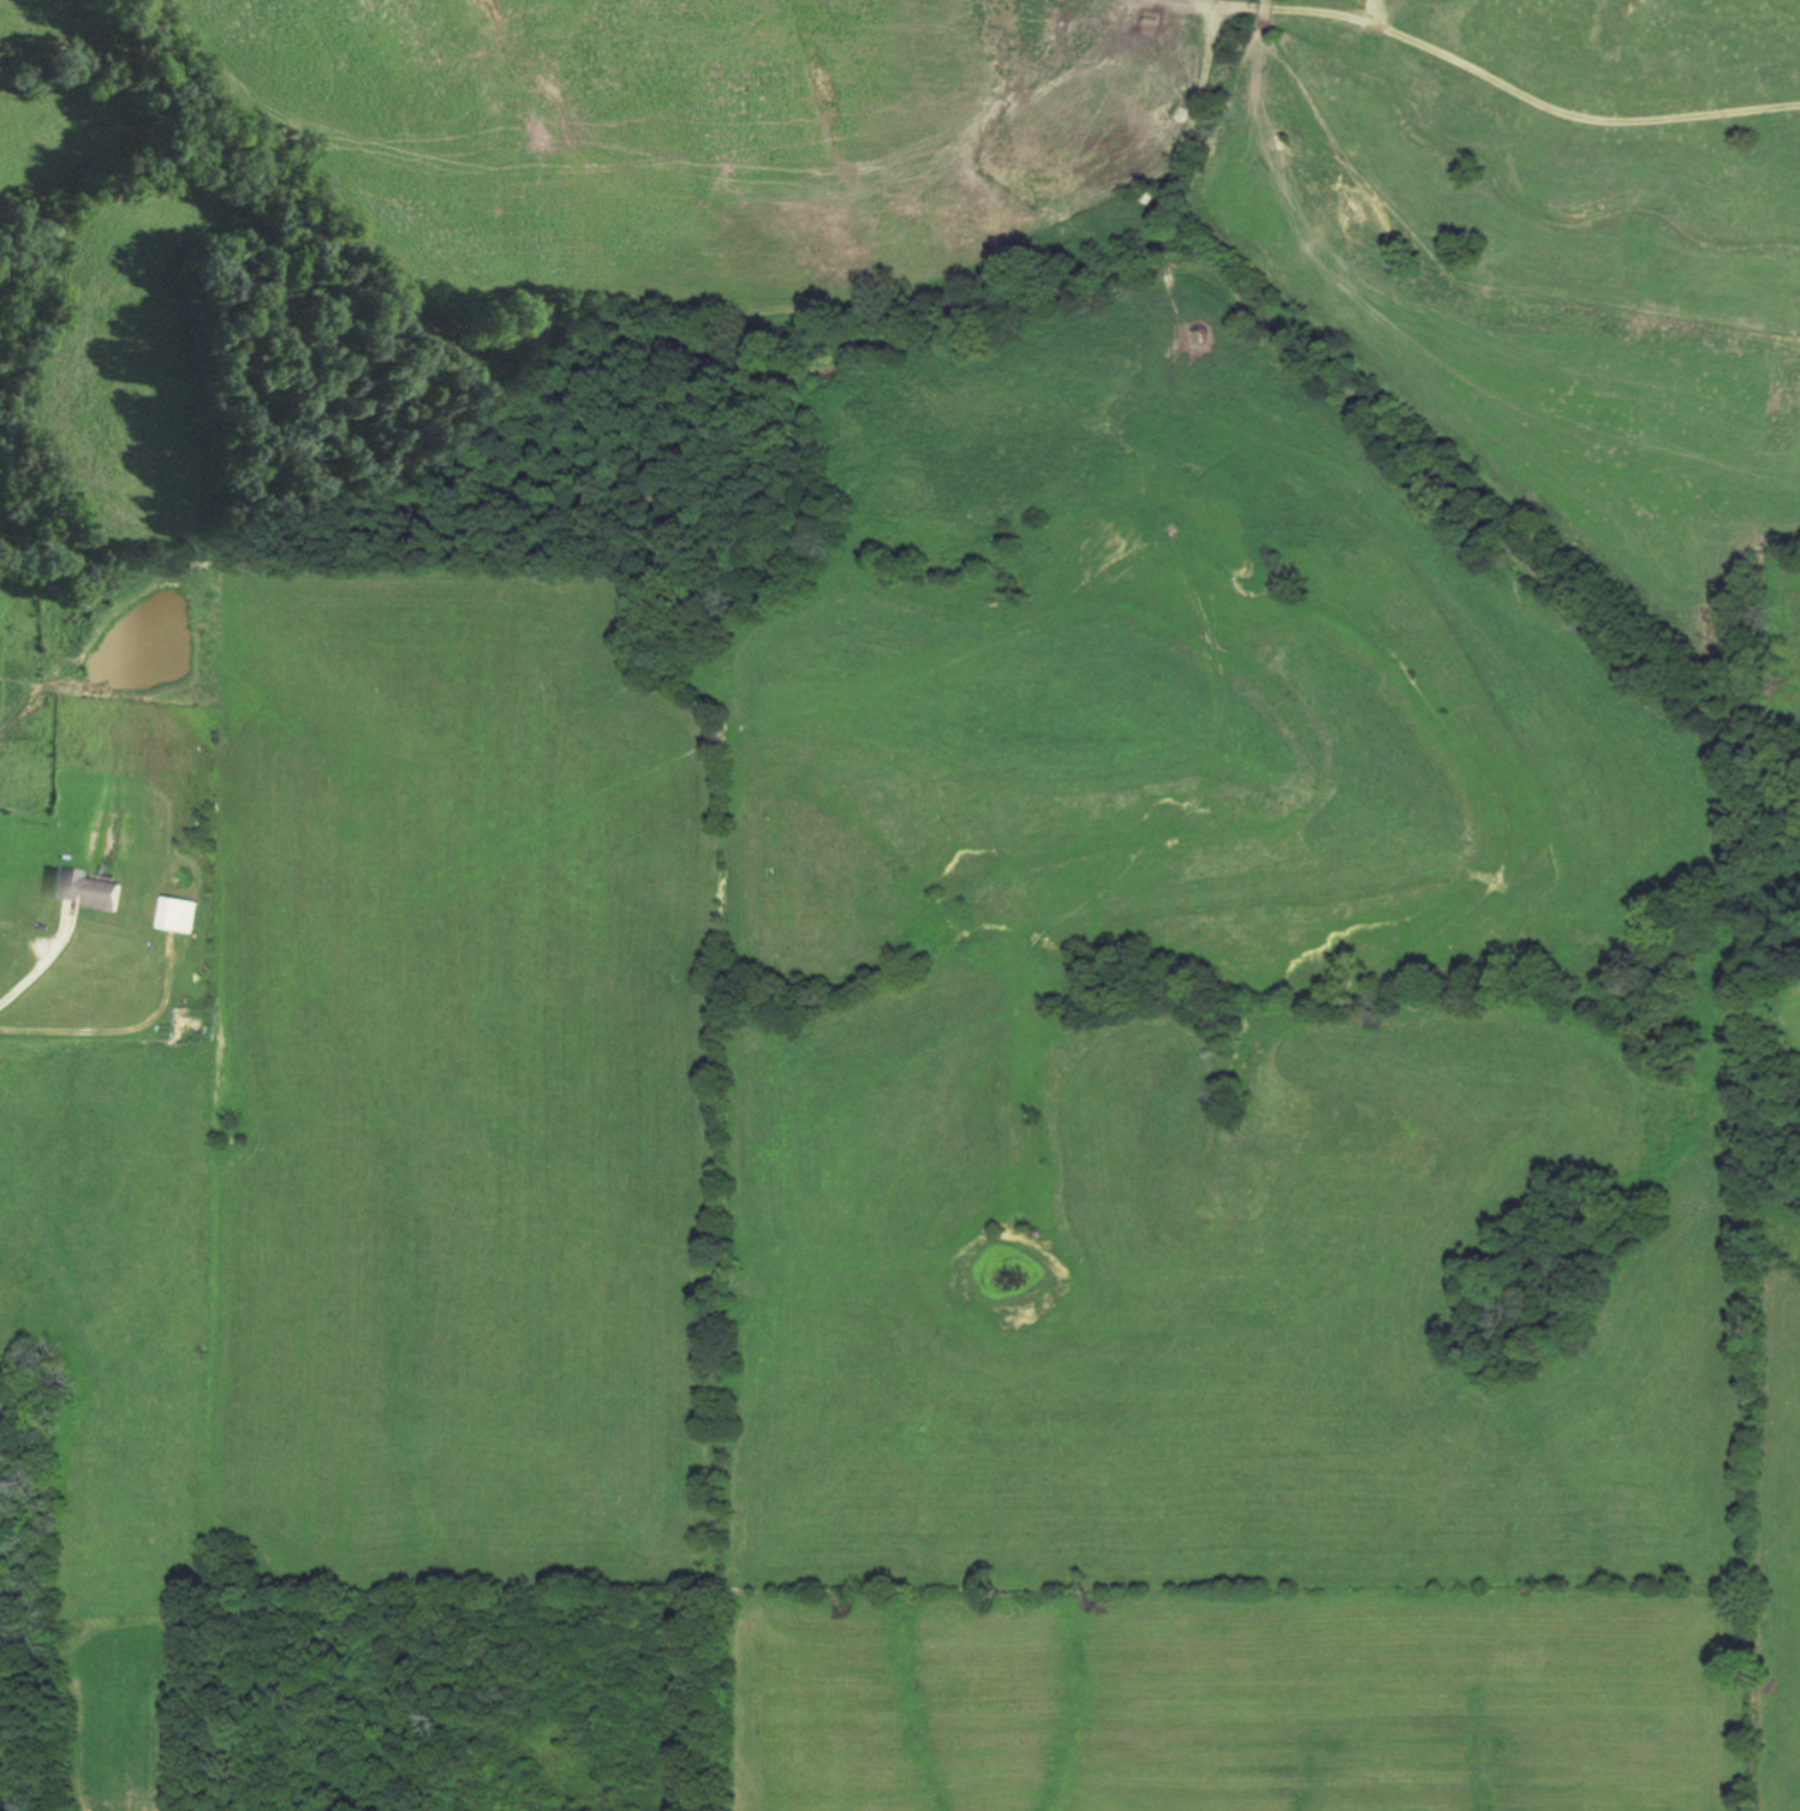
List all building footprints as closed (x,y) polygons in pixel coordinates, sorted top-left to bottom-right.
[(115,882),(80,877),(81,870),(59,867),(55,900),(112,908),(115,882)]
